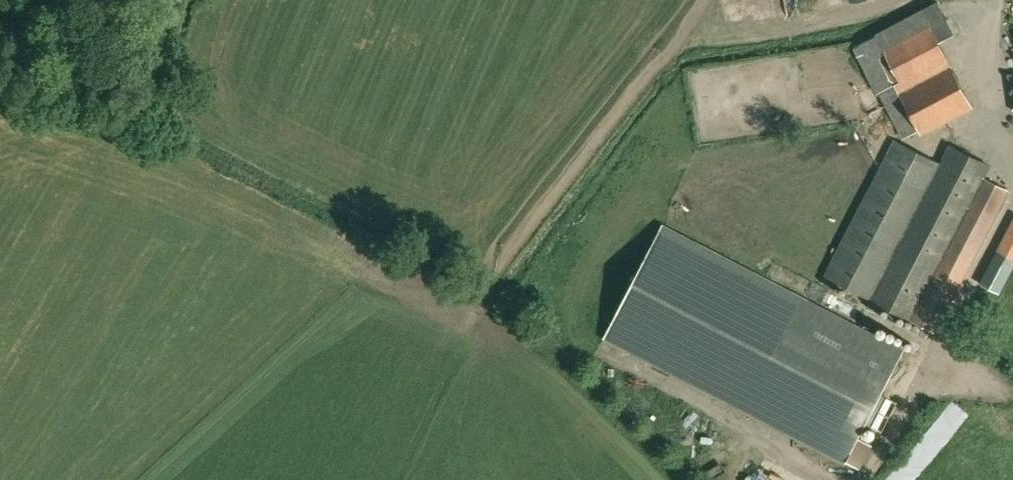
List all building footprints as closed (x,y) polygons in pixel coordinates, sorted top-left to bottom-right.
[(954,33),(938,1),(854,45),(879,93),(881,92),(905,138),(919,130),(920,132),(972,106),(939,42),(954,33)] [(827,274),(884,303),(937,330),(1008,192),(983,180),(990,166),(950,146),(938,170),(893,147),(827,274)] [(997,251),(1012,259),(1012,220),(997,251)] [(601,340),(843,465),(902,350),(714,253),(661,225),(601,340)]
